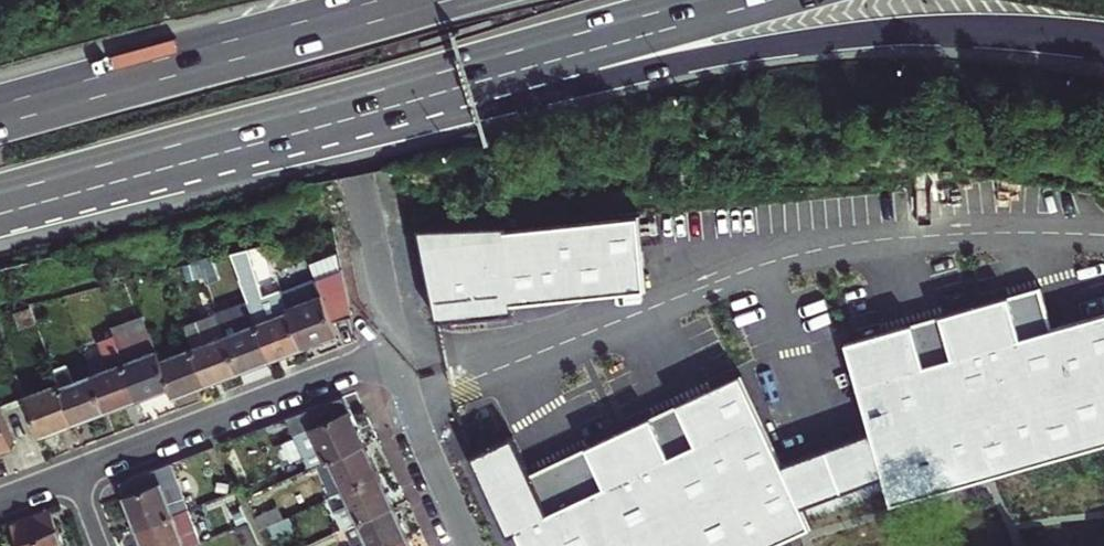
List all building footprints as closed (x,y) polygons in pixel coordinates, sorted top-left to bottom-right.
[(506,225),(418,228),(434,310),(436,320),(516,313),(515,303),(647,290),(639,216),(507,230),(506,225)] [(342,262),(314,273),(332,320),(353,312),(342,262)] [(314,273),(280,286),(304,347),(337,334),(332,320),(314,273)] [(304,347),(280,286),(279,283),(248,295),(273,359),(304,347)] [(1051,325),(1041,286),(845,342),(871,431),(782,465),(741,375),(532,473),(514,436),(472,455),(509,535),(514,545),(765,545),(788,536),(812,525),(809,519),(803,506),(883,476),(888,492),(891,502),(1103,442),(1103,310),(1051,325)] [(273,359),(248,295),(215,308),(226,334),(240,371),(273,359)] [(226,334),(194,346),(209,383),(240,371),(226,334)] [(171,387),(175,396),(209,383),(194,346),(160,358),(171,387)] [(171,387),(160,358),(156,347),(125,358),(127,363),(141,398),(171,387)] [(141,398),(127,363),(95,374),(109,410),(141,398)] [(109,410),(95,374),(62,386),(76,423),(109,410)] [(76,423),(62,386),(61,383),(26,395),(42,436),(76,423)] [(294,435),(348,411),(342,398),(287,419),(294,435)] [(15,446),(0,408),(0,452),(15,446)] [(316,466),(363,443),(348,411),(294,435),(309,469),(316,466)] [(343,490),(378,474),(363,443),(316,466),(330,496),(343,490)] [(180,475),(175,462),(123,482),(128,496),(180,475)] [(378,474),(343,490),(349,504),(332,512),(340,530),(345,528),(393,506),(378,474)] [(128,496),(140,528),(193,508),(180,475),(128,496)] [(250,522),(242,504),(230,510),(237,527),(250,522)] [(353,545),(388,545),(407,537),(393,506),(345,528),(353,545)] [(147,545),(187,545),(196,542),(205,539),(193,508),(140,528),(147,545)] [(11,525),(19,545),(65,545),(51,510),(11,525)] [(237,527),(246,545),(251,545),(259,542),(250,522),(237,527)] [(788,536),(765,545),(793,545),(788,536)] [(407,537),(388,545),(411,545),(407,537)]
